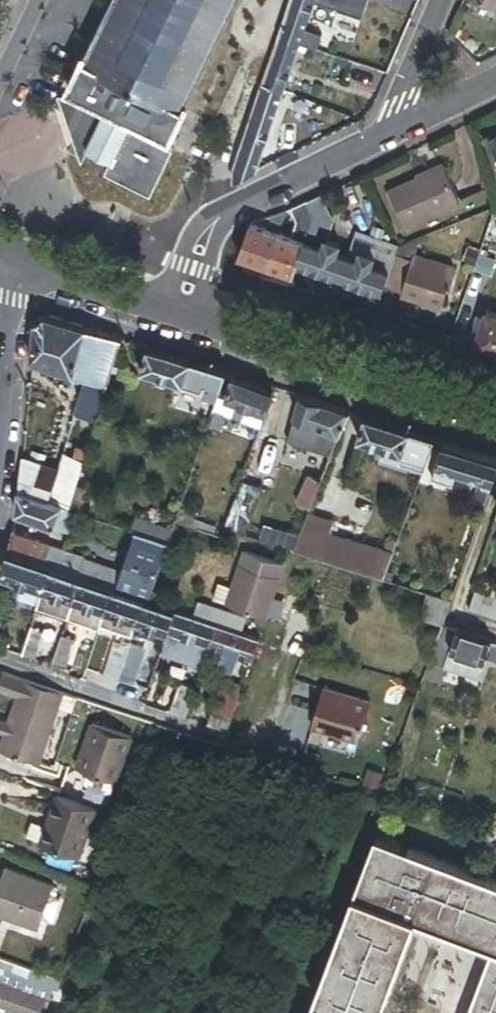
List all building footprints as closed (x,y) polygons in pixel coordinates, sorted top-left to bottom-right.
[(172,140),(240,0),(113,0),(69,90),(77,94),(164,136),(172,140)] [(276,34),(298,42),(316,48),(321,33),(303,27),(313,0),(288,0),(276,34)] [(298,42),(276,34),(259,83),(281,90),(298,42)] [(228,173),(229,184),(253,172),(281,90),(259,83),(256,91),(248,113),(247,116),(239,140),(228,173)] [(248,113),(256,91),(240,85),(232,108),(248,113)] [(164,136),(77,94),(74,101),(59,96),(83,164),(90,151),(112,162),(106,175),(153,198),(175,152),(160,144),(164,136)] [(223,134),(239,140),(247,116),(231,111),(223,134)] [(445,166),(393,190),(409,227),(462,203),(445,166)] [(304,204),(312,220),(304,244),(323,250),(326,241),(332,222),(319,197),(304,204)] [(296,222),(291,240),(304,244),(312,220),(304,204),(291,210),(296,222)] [(273,225),(270,233),(278,236),(287,212),(270,220),(273,225)] [(242,257),(269,265),(278,236),(270,233),(254,228),(251,230),(242,257)] [(356,234),(348,258),(342,278),(386,293),(389,286),(401,249),(356,234)] [(298,264),(304,244),(291,240),(278,236),(269,265),(295,274),(298,264)] [(421,239),(401,249),(389,286),(404,291),(416,256),(421,239)] [(298,264),(342,278),(348,258),(337,255),(340,246),(326,241),(323,250),(304,244),(298,264)] [(456,269),(416,256),(404,291),(403,295),(423,302),(425,297),(445,303),(456,269)] [(425,297),(423,302),(443,308),(445,303),(425,297)] [(489,312),(478,345),(495,351),(495,314),(489,312)] [(36,323),(32,361),(87,378),(110,385),(124,338),(47,315),(36,323)] [(193,361),(150,347),(143,371),(186,384),(193,361)] [(193,361),(186,384),(204,390),(203,397),(218,402),(221,395),(228,375),(229,372),(193,361)] [(228,375),(221,395),(228,398),(235,378),(228,375)] [(110,385),(87,378),(75,417),(98,424),(110,385)] [(235,378),(228,398),(268,413),(275,393),(235,378)] [(353,411),(304,396),(298,414),(342,436),(353,411)] [(268,413),(228,398),(222,413),(262,429),(268,413)] [(342,436),(298,414),(290,439),(333,460),(342,436)] [(413,430),(369,416),(361,439),(385,446),(405,452),(413,430)] [(437,438),(413,430),(405,452),(429,460),(437,438)] [(446,440),(439,462),(461,469),(488,478),(490,473),(495,475),(495,456),(446,440)] [(405,452),(385,446),(381,457),(425,471),(429,460),(405,452)] [(78,447),(75,456),(87,460),(90,451),(78,447)] [(60,472),(50,502),(64,506),(71,509),(87,460),(75,456),(67,453),(60,472)] [(23,459),(19,491),(50,502),(60,472),(23,459)] [(461,469),(439,462),(435,477),(456,484),(461,469)] [(312,511),(322,485),(311,480),(300,506),(312,511)] [(243,481),(236,503),(257,510),(264,488),(243,481)] [(478,499),(488,504),(493,488),(483,484),(478,499)] [(50,502),(19,491),(17,514),(57,527),(64,506),(50,502)] [(257,510),(236,503),(226,531),(248,538),(257,510)] [(64,506),(57,527),(71,532),(78,511),(71,509),(64,506)] [(308,519),(295,552),(345,568),(350,549),(327,542),(329,535),(332,526),(308,519)] [(163,528),(159,540),(170,544),(175,532),(163,528)] [(88,558),(13,533),(9,554),(53,569),(82,579),(88,560),(88,558)] [(139,533),(124,572),(117,591),(147,601),(151,602),(170,544),(159,540),(139,533)] [(329,535),(327,542),(350,549),(345,568),(375,577),(383,551),(329,535)] [(247,553),(242,567),(279,579),(284,565),(247,553)] [(53,569),(9,554),(4,576),(27,583),(46,589),(53,569)] [(124,572),(88,560),(82,579),(84,580),(115,590),(117,591),(124,572)] [(242,567),(234,590),(228,607),(265,619),(279,579),(242,567)] [(82,579),(53,569),(46,589),(77,600),(84,580),(82,579)] [(115,590),(84,580),(77,600),(108,610),(115,590)] [(46,589),(27,583),(22,598),(41,605),(42,602),(46,589)] [(228,607),(234,590),(220,585),(214,602),(228,607)] [(77,600),(46,589),(42,602),(73,612),(77,600)] [(147,601),(117,591),(115,590),(108,610),(140,622),(147,601)] [(472,612),(495,620),(495,599),(478,593),(472,612)] [(429,594),(420,620),(444,628),(453,601),(429,594)] [(103,626),(108,610),(77,600),(73,612),(71,618),(102,628),(103,626)] [(178,611),(151,602),(147,601),(140,622),(171,632),(178,611)] [(71,618),(73,612),(42,602),(41,605),(40,607),(52,612),(49,618),(57,621),(59,614),(71,618)] [(195,602),(191,615),(220,625),(242,632),(246,619),(195,602)] [(137,630),(140,622),(108,610),(103,626),(134,637),(137,630)] [(191,615),(178,611),(171,632),(178,635),(213,647),(220,625),(191,615)] [(171,632),(140,622),(137,630),(168,640),(171,632)] [(242,632),(220,625),(213,647),(256,660),(263,639),(242,632)] [(458,632),(444,628),(424,683),(441,689),(447,672),(445,671),(452,653),(458,632)] [(44,633),(33,629),(24,654),(23,656),(36,659),(44,633)] [(178,635),(171,632),(168,640),(167,642),(175,645),(178,635)] [(493,643),(458,632),(452,653),(487,664),(488,661),(493,643)] [(167,642),(163,654),(206,667),(209,658),(213,647),(178,635),(175,645),(167,642)] [(79,641),(65,636),(55,664),(69,669),(79,641)] [(129,652),(132,642),(120,638),(117,647),(129,652)] [(146,647),(132,642),(129,652),(120,678),(134,683),(146,647)] [(493,643),(488,661),(495,664),(495,644),(493,643)] [(120,678),(129,652),(117,647),(107,674),(120,678)] [(256,660),(213,647),(209,658),(210,658),(251,672),(256,660)] [(445,671),(447,672),(481,682),(487,664),(452,653),(445,671)] [(2,675),(0,683),(0,693),(17,698),(0,751),(41,764),(58,710),(63,694),(2,675)] [(218,713),(234,719),(244,690),(228,685),(218,713)] [(372,703),(324,689),(312,729),(360,743),(372,703)] [(73,715),(78,699),(63,694),(58,710),(73,715)] [(174,713),(180,715),(184,702),(178,701),(174,713)] [(180,715),(190,718),(194,706),(184,702),(180,715)] [(214,725),(230,731),(234,719),(218,713),(214,725)] [(133,741),(93,727),(79,769),(119,782),(133,741)] [(79,847),(92,808),(59,797),(51,821),(46,837),(79,847)] [(51,821),(36,816),(31,832),(46,837),(51,821)] [(416,849),(414,854),(405,850),(407,846),(380,836),(357,895),(420,918),(423,909),(442,915),(439,925),(495,946),(495,879),(416,849)] [(0,893),(0,927),(40,943),(43,933),(52,910),(54,904),(3,885),(0,893)] [(420,918),(357,895),(316,1003),(329,1008),(327,1012),(383,1012),(420,918)] [(62,913),(52,910),(43,933),(53,937),(62,913)] [(495,946),(471,1012),(495,1012),(495,946)] [(0,965),(0,980),(25,990),(30,976),(0,965)] [(0,980),(0,1007),(1,1005),(17,1011),(21,1012),(41,1012),(47,999),(25,990),(0,980)] [(57,1001),(60,994),(54,991),(51,998),(57,1001)]
